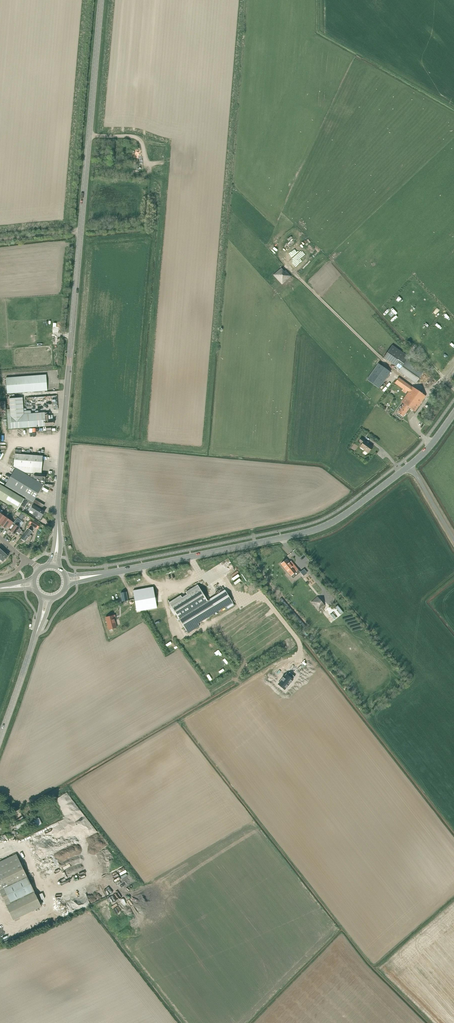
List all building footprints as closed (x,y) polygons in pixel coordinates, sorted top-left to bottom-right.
[(273,275),(276,279),(282,285),(291,276),(285,270),(284,271),(281,268),(273,275)] [(392,345),(384,357),(400,369),(398,371),(415,383),(424,371),(407,359),(409,357),(392,345)] [(378,364),(367,381),(379,389),(390,373),(378,364)] [(47,391),(46,375),(6,378),(7,394),(47,391)] [(402,402),(410,407),(415,411),(426,396),(413,387),(412,388),(399,378),(398,379),(396,378),(393,382),(395,383),(403,389),(404,389),(404,388),(407,390),(409,392),(402,402)] [(21,398),(9,399),(12,429),(54,425),(53,419),(50,420),(50,415),(45,415),(45,414),(23,416),(21,398)] [(404,416),(410,407),(404,403),(397,412),(398,412),(397,414),(397,415),(401,418),(402,418),(403,416),(404,416)] [(361,438),(359,441),(362,443),(360,447),(364,450),(364,451),(368,453),(373,446),(361,438)] [(23,472),(41,474),(43,456),(15,454),(14,466),(16,468),(23,472)] [(45,486),(23,472),(16,468),(6,485),(27,498),(34,502),(36,500),(44,485),(45,486)] [(46,474),(41,474),(23,472),(45,486),(46,474)] [(18,510),(25,499),(0,483),(0,499),(18,510)] [(36,500),(34,502),(27,498),(26,500),(34,505),(42,510),(45,505),(36,500)] [(31,510),(30,512),(33,514),(39,518),(40,519),(42,516),(42,517),(45,512),(34,505),(31,510)] [(7,516),(6,517),(1,525),(6,529),(8,526),(10,528),(14,523),(8,519),(9,518),(7,516)] [(15,524),(10,531),(12,532),(12,533),(14,534),(15,534),(17,532),(19,533),(20,533),(21,531),(21,530),(20,528),(20,527),(18,526),(22,521),(18,518),(14,523),(15,524)] [(32,519),(29,524),(35,527),(38,523),(40,525),(40,524),(32,519)] [(26,532),(21,539),(29,544),(32,536),(30,535),(32,532),(28,529),(26,532)] [(287,559),(281,564),(288,573),(291,576),(298,570),(292,563),(291,564),(287,559)] [(181,595),(169,602),(186,631),(202,621),(194,609),(208,601),(197,585),(186,592),(187,594),(182,597),(181,595)] [(141,589),(133,591),(137,611),(144,610),(156,608),(153,587),(141,589)] [(310,587),(304,592),(308,597),(314,592),(310,587)] [(194,609),(202,621),(233,602),(225,590),(208,601),(194,609)] [(317,596),(311,602),(318,611),(325,606),(317,596)] [(115,615),(106,617),(109,629),(116,627),(113,615),(115,615)] [(198,623),(186,631),(188,633),(200,626),(198,623)] [(282,680),(278,684),(285,689),(293,679),(295,677),(299,680),(303,676),(293,667),(289,672),(290,673),(288,675),(286,674),(283,677),(281,679),(282,680)] [(6,904),(33,891),(16,855),(0,862),(0,891),(6,904)] [(33,891),(6,904),(13,919),(41,906),(33,891)]
